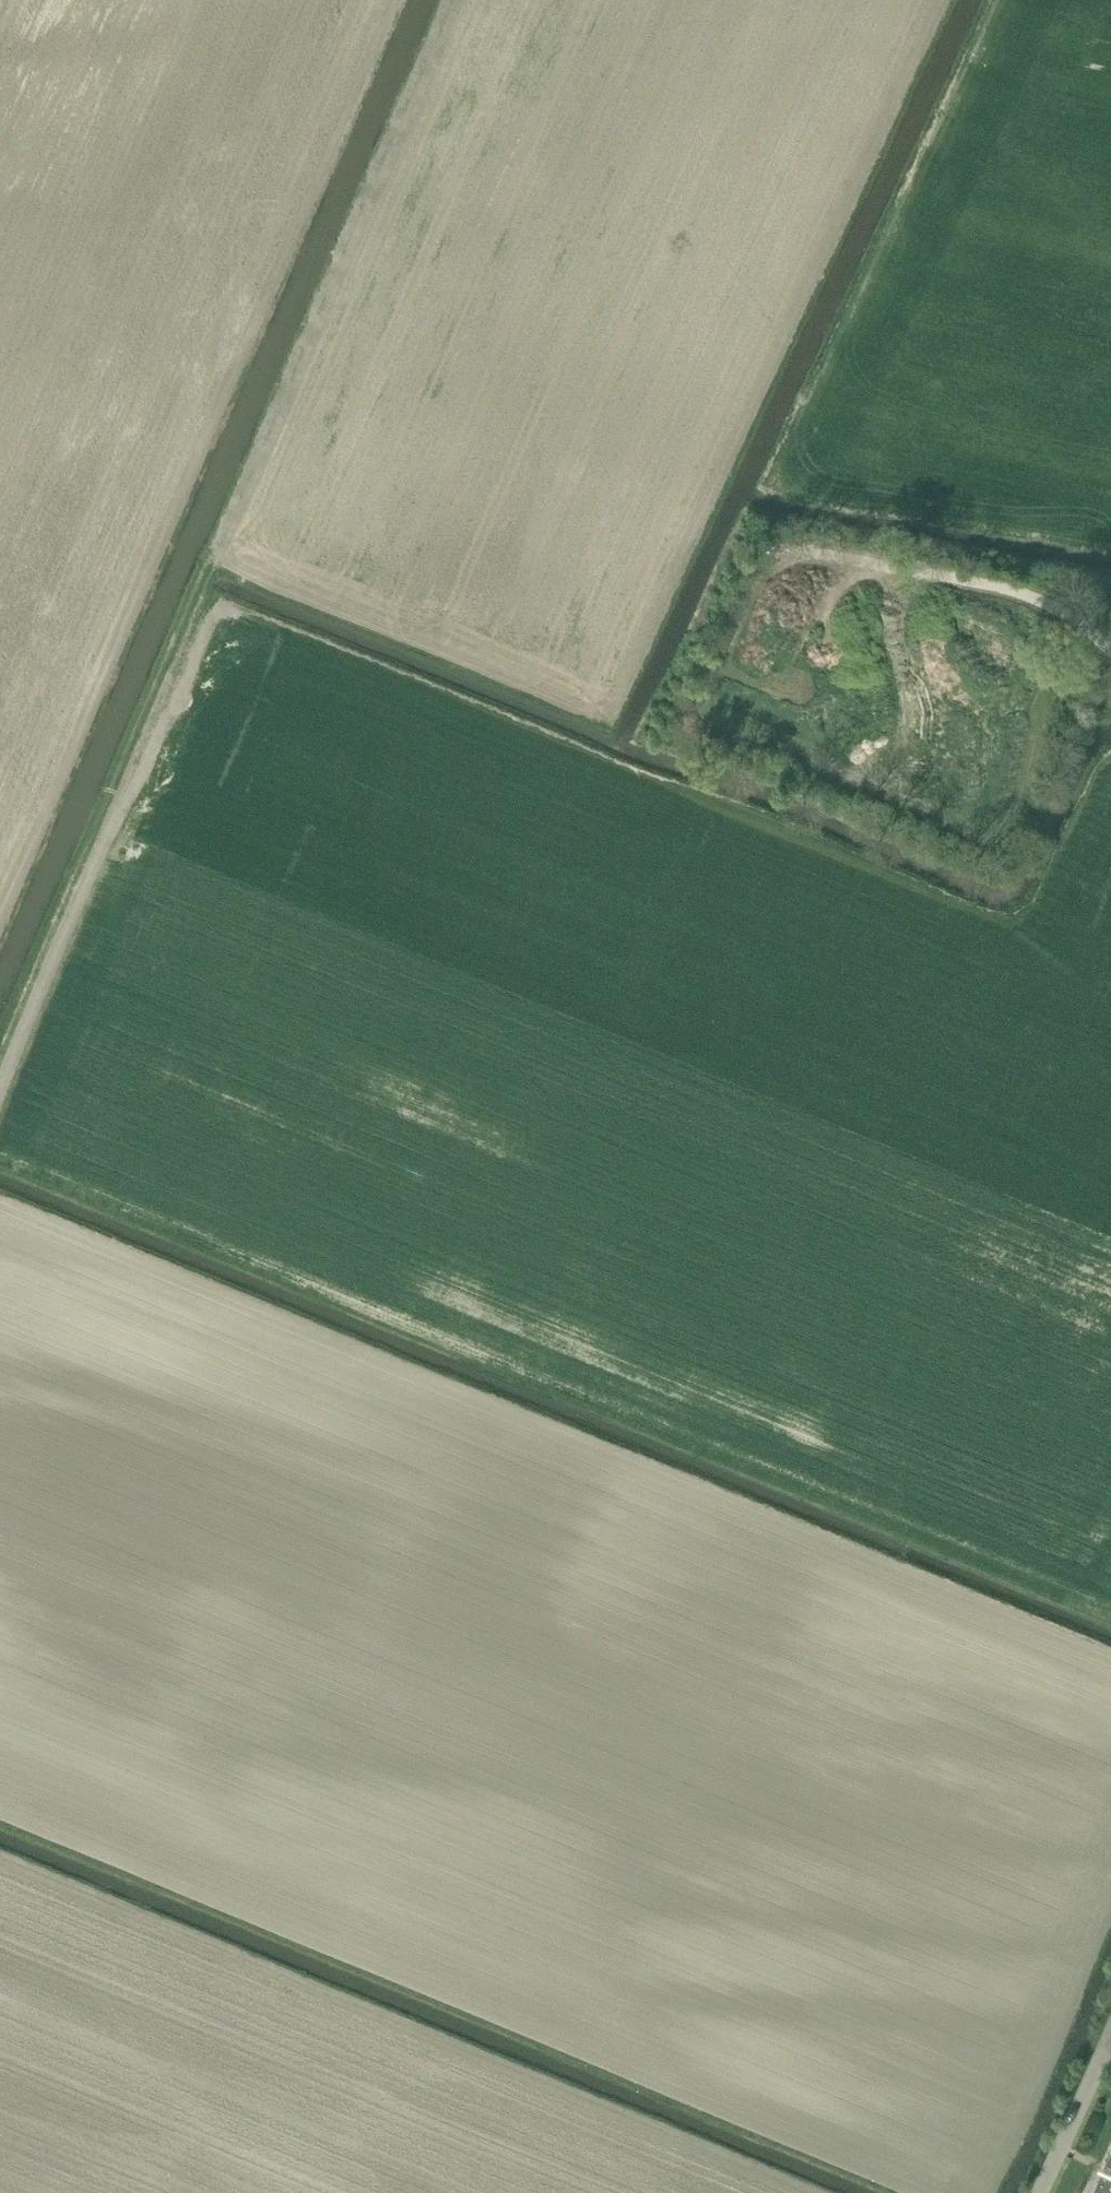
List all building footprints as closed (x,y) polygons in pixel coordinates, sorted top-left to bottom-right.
[(1093,2192),(1110,2192),(1110,2154),(1093,2192)]
